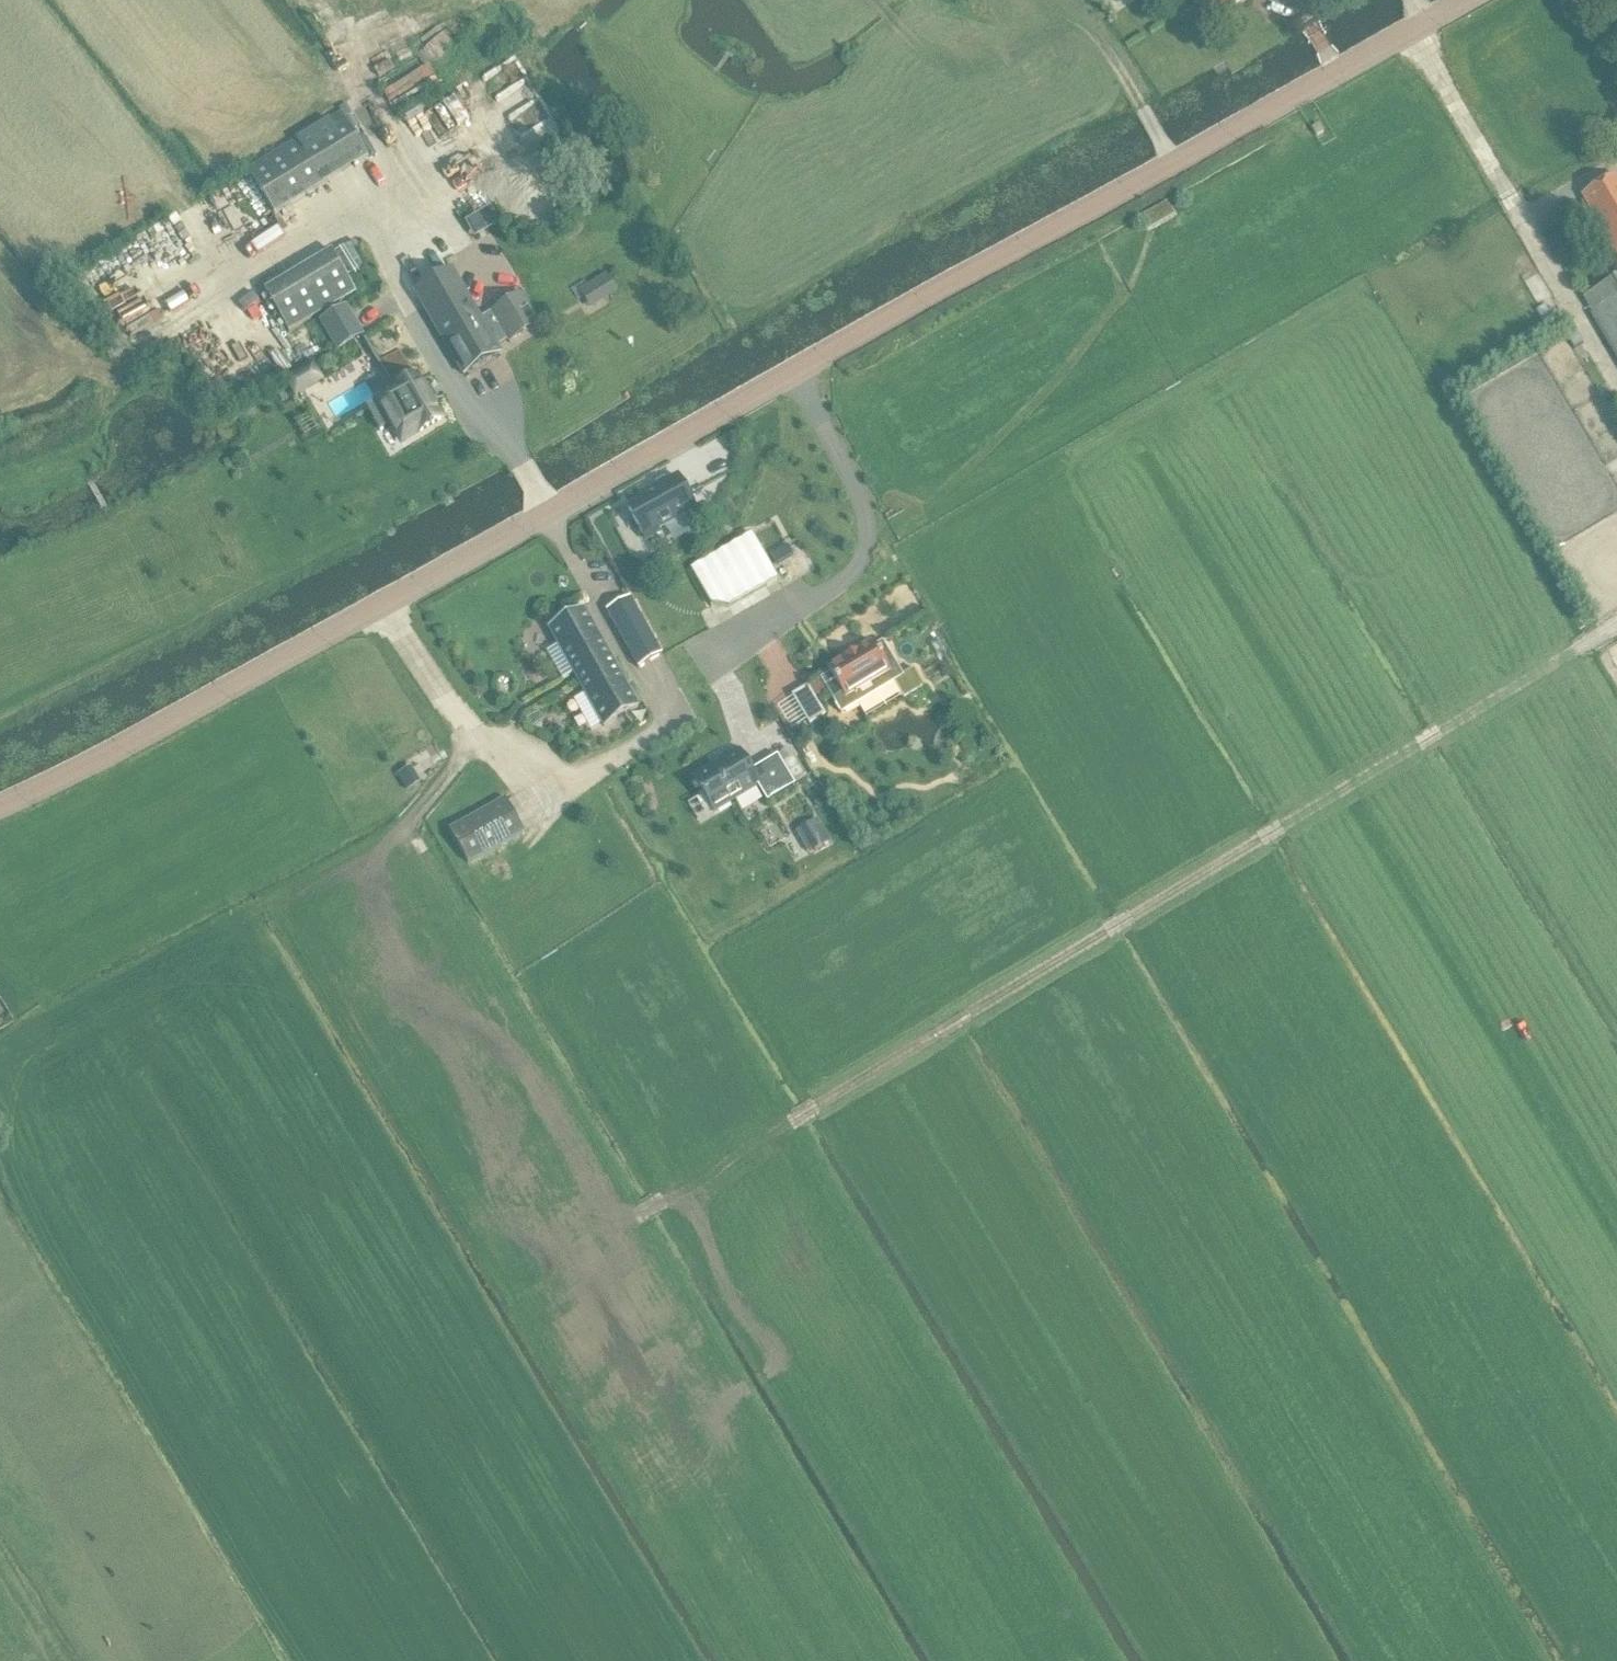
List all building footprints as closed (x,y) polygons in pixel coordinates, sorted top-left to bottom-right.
[(346,105),(339,109),(341,113),(344,119),(352,114),(346,105)] [(341,113),(248,169),(275,215),(368,158),(341,113)] [(1317,136),(1326,132),(1322,124),(1314,129),(1317,136)] [(1616,176),(1582,197),(1616,256),(1616,177),(1616,176)] [(1166,202),(1143,215),(1151,228),(1173,215),(1166,202)] [(333,253),(265,293),(289,334),(357,294),(333,253)] [(452,271),(415,293),(464,375),(501,353),(497,347),(492,339),(503,332),(493,314),(482,321),(452,271)] [(587,281),(573,290),(580,301),(585,297),(593,310),(610,300),(621,294),(610,275),(590,287),(587,281)] [(1585,299),(1616,353),(1616,279),(1585,299)] [(503,332),(492,339),(497,347),(508,340),(510,343),(540,325),(522,295),(492,313),(493,314),(503,332)] [(348,307),(321,323),(337,351),(364,335),(348,307)] [(295,370),(281,379),(292,397),(306,388),(295,370)] [(418,381),(368,411),(381,432),(393,425),(403,442),(420,431),(421,432),(441,420),(431,403),(424,391),(418,381)] [(659,528),(695,507),(678,477),(640,499),(642,503),(630,510),(647,540),(661,531),(659,528)] [(730,608),(780,580),(754,534),(692,569),(712,606),(730,608)] [(789,546),(773,556),(777,564),(794,554),(789,546)] [(639,669),(662,656),(631,598),(607,611),(639,669)] [(585,609),(549,630),(558,647),(573,674),(576,678),(612,658),(585,609)] [(830,674),(821,679),(841,715),(893,684),(901,698),(923,685),(912,667),(901,674),(883,643),(876,648),(874,644),(828,670),(830,674)] [(612,658),(576,678),(585,695),(602,725),(604,728),(640,708),(612,658)] [(824,716),(807,687),(792,696),(809,725),(824,716)] [(692,778),(711,812),(756,786),(766,802),(793,786),(775,757),(748,772),(737,752),(692,778)] [(469,865),(524,833),(505,799),(450,830),(469,865)] [(817,820),(797,831),(810,854),(830,843),(817,820)]
